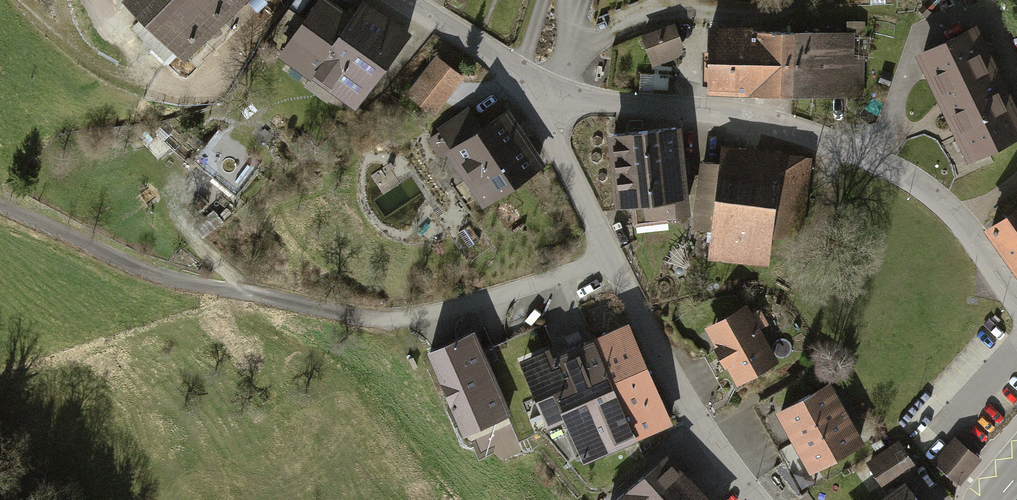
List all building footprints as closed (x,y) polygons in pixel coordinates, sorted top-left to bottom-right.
[(175,64),(242,0),(113,0),(175,64)] [(321,0),(314,0),(274,59),(351,110),(405,31),(359,0),(353,0),(343,15),(321,0)] [(674,25),(636,37),(646,71),(684,59),(674,25)] [(909,57),(962,167),(1016,141),(1016,123),(971,27),(909,57)] [(855,34),(700,28),(698,93),(865,98),(866,60),(854,60),(855,34)] [(457,81),(430,61),(401,98),(428,119),(457,81)] [(540,168),(502,108),(473,126),(463,110),(426,133),(474,209),(540,168)] [(678,126),(595,133),(601,211),(627,209),(628,228),(685,223),(678,126)] [(820,159),(714,145),(699,259),(806,273),(820,159)] [(984,225),(1016,269),(1016,200),(984,225)] [(771,368),(739,308),(694,331),(726,392),(771,368)] [(628,328),(525,373),(547,422),(563,415),(582,458),(668,420),(628,328)] [(474,335),(431,353),(464,431),(507,413),(474,335)] [(825,380),(762,412),(792,472),(855,441),(825,380)] [(956,438),(936,462),(960,481),(980,458),(956,438)] [(871,499),(910,499),(895,478),(911,467),(893,441),(855,468),(875,497),(871,499)] [(614,499),(701,499),(666,458),(614,499)]
